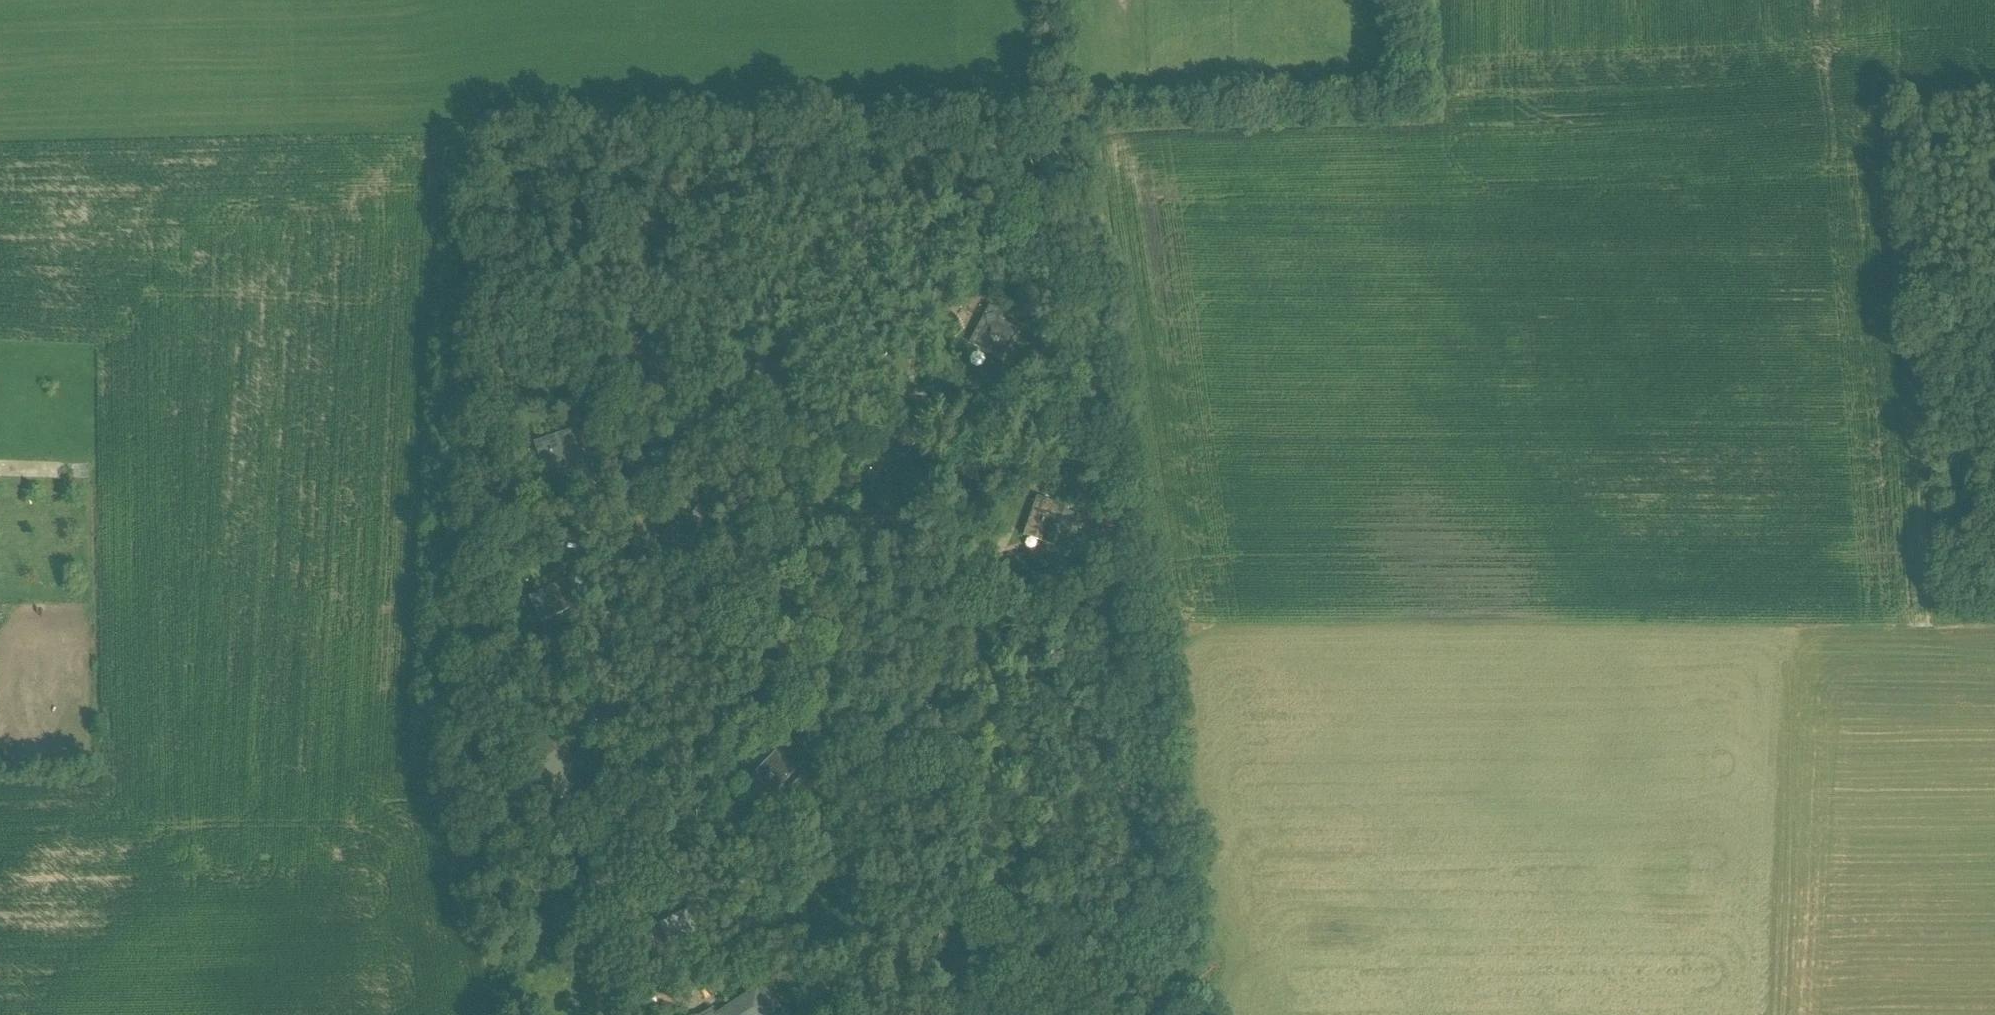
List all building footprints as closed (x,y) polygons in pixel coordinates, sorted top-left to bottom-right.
[(970,343),(997,358),(1011,333),(983,318),(970,343)] [(888,368),(897,390),(917,382),(920,390),(929,386),(919,361),(909,365),(907,360),(888,368)] [(537,442),(546,468),(577,456),(567,431),(537,442)] [(1037,497),(1023,536),(1053,546),(1066,507),(1037,497)] [(706,510),(698,506),(693,517),(702,520),(706,510)] [(666,533),(691,544),(700,522),(675,512),(666,533)] [(537,594),(549,618),(570,607),(558,583),(537,594)] [(532,771),(550,792),(574,771),(557,750),(532,771)] [(752,776),(772,795),(795,771),(776,752),(752,776)] [(790,790),(810,809),(822,797),(802,778),(790,790)] [(658,921),(675,955),(706,940),(692,913),(676,920),(673,913),(658,921)] [(772,1014),(756,990),(718,1014),(771,1014),(772,1014)]
